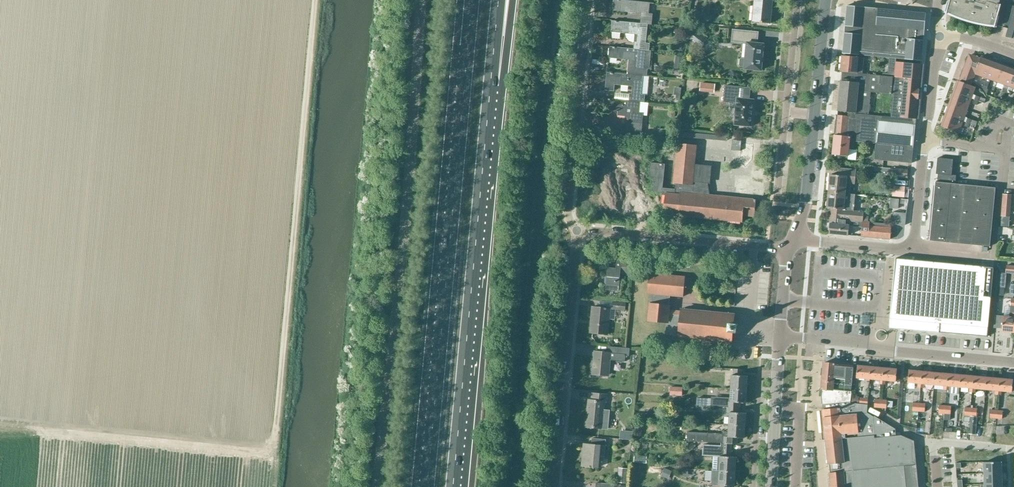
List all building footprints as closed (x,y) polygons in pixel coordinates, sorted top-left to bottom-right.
[(640,24),(648,25),(652,25),(653,15),(649,14),(650,4),(614,0),(613,11),(625,12),(625,11),(628,11),(628,13),(641,14),(640,24)] [(770,25),(772,0),(768,0),(754,0),(752,24),(770,25)] [(995,26),(1001,6),(999,5),(1000,0),(950,0),(946,13),(995,26)] [(1009,5),(1003,24),(1008,26),(1013,6),(1009,5)] [(926,13),(847,6),(846,11),(842,53),(922,61),(926,13)] [(633,49),(646,51),(649,51),(650,44),(646,44),(648,25),(640,24),(612,21),(611,33),(622,34),(622,32),(626,32),(626,34),(627,38),(630,41),(633,42),(634,42),(633,49)] [(691,39),(701,47),(707,39),(697,31),(691,39)] [(762,63),(762,55),(762,47),(763,47),(763,46),(762,46),(752,45),(752,41),(753,41),(754,33),(731,31),(730,43),(746,45),(745,60),(740,60),(739,61),(738,66),(740,68),(744,68),(744,70),(760,72),(760,71),(761,63),(762,63)] [(609,47),(608,59),(620,60),(620,58),(624,58),(623,60),(628,61),(627,68),(632,68),(631,76),(643,77),(647,77),(648,70),(644,69),(646,51),(633,49),(609,47)] [(857,74),(862,74),(864,58),(842,55),(840,72),(844,73),(857,74)] [(974,74),(980,58),(970,55),(968,56),(958,81),(970,85),(974,75),(974,74)] [(986,79),(992,60),(984,57),(984,59),(980,58),(974,74),(974,75),(986,79)] [(983,86),(982,88),(983,88),(986,94),(988,90),(987,88),(987,87),(988,83),(989,83),(990,80),(997,83),(1004,66),(1000,65),(1001,63),(992,60),(986,79),(985,81),(983,86)] [(881,117),(880,122),(890,123),(915,125),(916,119),(921,65),(896,62),(896,68),(895,78),(891,118),(881,117)] [(997,83),(1004,85),(1004,88),(1003,88),(1001,92),(1005,94),(1006,94),(1007,90),(1013,72),(1013,68),(1008,66),(1007,68),(1004,66),(997,83)] [(888,67),(887,77),(892,77),(895,78),(896,68),(888,67)] [(607,73),(606,90),(614,91),(615,85),(618,86),(618,84),(621,84),(621,86),(632,87),(632,95),(629,95),(629,101),(640,103),(644,103),(645,96),(645,95),(647,95),(649,77),(647,77),(643,77),(631,76),(626,75),(607,73)] [(887,77),(862,74),(857,74),(844,73),(843,82),(840,82),(837,111),(868,114),(870,93),(890,95),(892,77),(887,77)] [(955,84),(952,92),(971,99),(973,100),(975,96),(972,93),(975,87),(970,85),(958,81),(957,85),(955,84)] [(751,128),(754,102),(737,100),(738,89),(724,88),(723,104),(736,105),(734,127),(751,128)] [(952,92),(949,100),(951,101),(950,104),(966,110),(971,99),(952,92)] [(605,99),(604,111),(617,112),(616,117),(626,118),(626,123),(627,123),(626,132),(642,133),(643,115),(647,116),(648,103),(644,103),(640,103),(629,101),(605,99)] [(947,107),(944,115),(965,123),(969,124),(975,126),(977,122),(967,118),(964,116),(966,110),(950,104),(949,108),(947,107)] [(854,142),(875,144),(878,117),(847,114),(847,116),(837,116),(835,136),(833,136),(831,155),(847,157),(847,160),(854,161),(855,151),(853,151),(854,142)] [(944,115),(941,123),(943,123),(942,127),(958,133),(961,125),(964,126),(965,123),(944,115)] [(875,144),(874,160),(912,163),(915,125),(880,122),(881,117),(878,117),(875,144)] [(731,150),(740,151),(741,140),(732,139),(731,150)] [(711,167),(695,165),(697,146),(677,144),(673,184),(675,184),(675,189),(663,188),(665,164),(650,163),(649,178),(654,178),(652,193),(665,194),(663,214),(742,222),(743,216),(754,217),(756,200),(706,195),(707,183),(709,183),(711,167)] [(934,182),(955,184),(956,175),(951,175),(953,159),(937,157),(935,173),(938,174),(937,182),(935,181),(934,182)] [(830,176),(829,193),(845,194),(849,194),(850,185),(855,185),(856,171),(839,169),(838,176),(830,176)] [(895,177),(907,178),(908,170),(896,169),(895,177)] [(955,184),(934,182),(928,240),(989,247),(996,188),(955,184)] [(893,195),(904,196),(905,186),(894,185),(893,195)] [(829,193),(827,209),(831,209),(830,219),(846,221),(847,221),(863,222),(863,223),(868,223),(869,216),(864,216),(864,213),(854,212),(855,195),(849,194),(845,194),(829,193)] [(1001,217),(1001,226),(1009,227),(1009,217),(1010,200),(1011,196),(1003,195),(1002,199),(1001,217)] [(891,199),(890,208),(898,209),(898,204),(899,199),(892,199),(891,199)] [(893,222),(907,223),(908,211),(894,210),(893,222)] [(846,221),(830,219),(829,234),(848,236),(849,226),(846,226),(846,221)] [(863,222),(861,236),(870,237),(872,226),(878,227),(878,224),(868,223),(863,223),(863,222)] [(872,226),(870,237),(890,239),(891,225),(878,224),(878,227),(872,226)] [(705,258),(695,257),(693,257),(693,264),(704,265),(705,258)] [(633,260),(627,259),(617,258),(616,269),(607,268),(606,289),(619,290),(620,273),(632,275),(633,260)] [(896,259),(889,328),(897,328),(987,337),(993,267),(896,259)] [(1005,273),(1013,274),(1013,266),(1006,265),(1005,273)] [(694,312),(682,311),(681,312),(668,311),(670,296),(684,297),(685,278),(649,275),(647,294),(651,294),(649,321),(667,323),(666,335),(698,338),(698,340),(700,340),(700,338),(705,338),(705,340),(706,340),(707,339),(712,339),(712,341),(713,341),(713,339),(718,340),(718,341),(720,342),(720,340),(725,340),(725,342),(726,342),(727,341),(730,341),(730,343),(732,343),(733,333),(737,334),(738,325),(733,325),(734,314),(733,314),(732,316),(729,315),(729,314),(727,314),(727,315),(722,315),(722,313),(720,313),(720,314),(716,314),(716,313),(714,312),(714,314),(709,313),(709,312),(707,312),(707,313),(702,313),(702,311),(700,311),(700,312),(695,312),(695,310),(694,310),(694,312)] [(626,304),(612,303),(612,310),(625,311),(626,304)] [(994,329),(1002,330),(1002,332),(1013,333),(1013,308),(1010,307),(1009,318),(995,316),(994,329)] [(589,334),(607,336),(610,310),(592,308),(589,334)] [(629,356),(629,352),(630,352),(630,348),(607,346),(607,351),(594,350),(594,354),(592,376),(606,377),(606,376),(609,376),(611,360),(625,361),(625,356),(629,356)] [(822,398),(823,405),(849,403),(852,381),(853,369),(846,368),(847,366),(824,364),(821,391),(822,391),(821,398),(822,398)] [(858,367),(857,378),(866,379),(866,381),(870,381),(870,380),(871,368),(858,367)] [(883,369),(871,368),(870,380),(876,380),(875,384),(879,384),(879,385),(882,385),(883,369)] [(883,369),(882,385),(885,385),(885,381),(896,382),(897,370),(883,369)] [(730,390),(747,391),(747,378),(741,377),(741,371),(734,370),(734,377),(731,377),(730,390)] [(917,388),(920,389),(922,372),(908,371),(907,383),(918,384),(917,388)] [(934,374),(922,372),(920,389),(923,389),(923,385),(933,385),(934,374)] [(934,374),(933,385),(944,386),(944,391),(946,391),(947,375),(934,374)] [(947,375),(946,391),(949,391),(949,392),(958,393),(958,390),(959,390),(959,388),(960,376),(947,375)] [(969,393),(972,393),(973,377),(960,376),(959,388),(970,389),(969,393)] [(973,377),(972,393),(975,394),(975,389),(985,390),(986,378),(973,377)] [(995,396),(997,396),(999,379),(986,378),(985,390),(995,391),(995,396)] [(999,379),(997,396),(1001,396),(1001,392),(1011,393),(1012,381),(999,379)] [(670,387),(670,395),(682,396),(682,387),(670,387)] [(746,405),(747,391),(730,390),(730,397),(712,396),(712,406),(727,407),(727,409),(740,410),(740,404),(746,405)] [(609,410),(603,409),(604,403),(606,403),(606,396),(592,394),(591,402),(588,401),(585,428),(602,429),(602,428),(608,428),(609,410)] [(696,405),(708,406),(708,398),(697,397),(696,405)] [(849,403),(823,405),(822,405),(823,411),(822,411),(825,441),(845,439),(844,433),(848,433),(848,434),(856,433),(857,438),(873,436),(873,439),(895,437),(899,437),(899,436),(895,435),(896,431),(874,417),(871,418),(866,414),(867,413),(866,413),(867,406),(859,405),(857,405),(850,404),(849,403)] [(729,426),(745,427),(745,415),(740,415),(740,410),(727,409),(727,413),(729,413),(729,426)] [(634,436),(642,437),(642,425),(635,424),(634,436)] [(745,427),(729,426),(728,431),(722,431),(722,433),(688,432),(687,441),(722,443),(722,444),(737,445),(737,438),(744,439),(745,427)] [(845,439),(825,441),(827,466),(828,466),(829,474),(828,474),(830,486),(918,486),(914,441),(900,438),(895,437),(873,439),(873,436),(857,438),(845,439)] [(605,447),(606,440),(592,439),(592,445),(584,445),(582,467),(598,468),(599,459),(604,459),(605,447)] [(703,455),(720,456),(719,472),(735,473),(736,459),(731,458),(731,445),(719,444),(719,446),(703,445),(703,455)] [(1001,461),(984,462),(984,473),(1002,472),(1001,461)] [(617,483),(627,483),(628,468),(618,468),(617,483)] [(670,471),(665,468),(661,476),(667,478),(670,471)] [(711,485),(718,485),(718,486),(734,486),(735,473),(719,472),(712,472),(711,485)] [(1002,472),(984,473),(984,484),(1002,483),(1002,472)]
